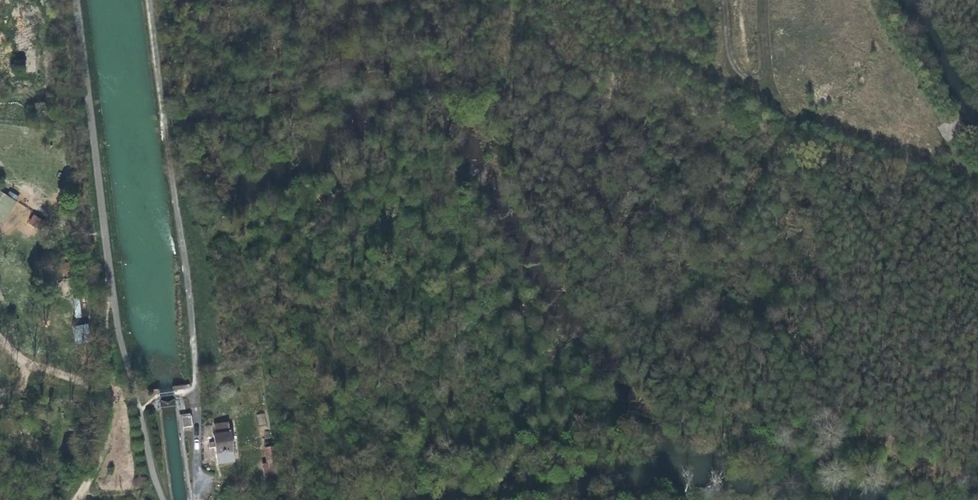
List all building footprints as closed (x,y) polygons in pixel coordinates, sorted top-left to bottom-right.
[(17,199),(0,190),(0,219),(8,217),(17,199)] [(33,214),(27,223),(40,231),(46,222),(33,214)] [(88,324),(74,325),(74,342),(89,341),(88,324)] [(257,415),(258,425),(266,424),(265,413),(257,415)] [(192,414),(182,414),(182,426),(192,426),(192,414)] [(231,425),(215,427),(216,437),(215,437),(217,455),(235,452),(233,435),(232,435),(231,425)] [(276,464),(276,461),(273,443),(266,444),(269,465),(276,464)]
